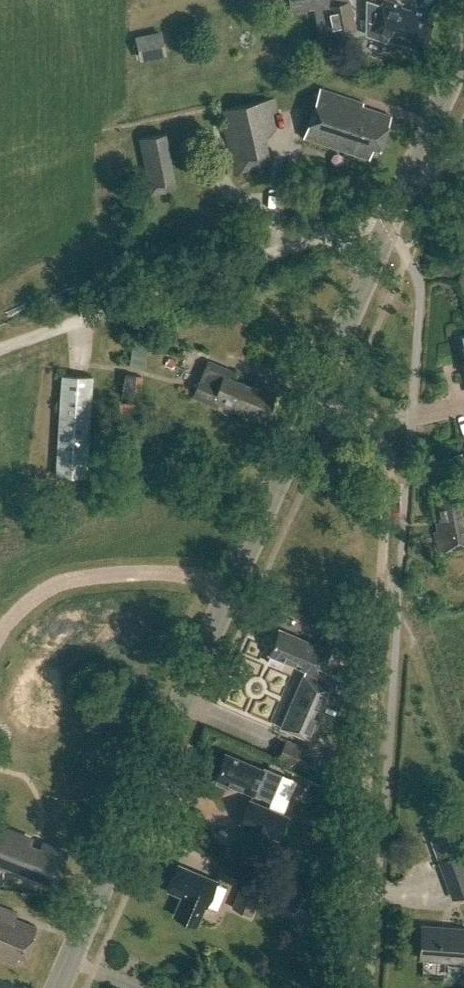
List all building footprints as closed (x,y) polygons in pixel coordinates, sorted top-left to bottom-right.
[(328,5),(334,32),(356,28),(350,0),(349,0),(328,5)] [(366,10),(368,10),(367,33),(386,40),(386,42),(388,42),(389,39),(423,50),(433,22),(426,20),(428,14),(411,8),(411,10),(400,7),(401,5),(388,0),(382,0),(381,4),(369,0),(366,0),(366,10)] [(391,118),(319,93),(304,138),(368,160),(373,147),(380,150),(391,118)] [(163,183),(148,186),(149,194),(164,191),(165,191),(163,183)] [(129,367),(142,369),(146,344),(133,342),(129,367)] [(208,361),(192,398),(216,408),(218,403),(240,413),(242,409),(263,419),(275,391),(254,381),(251,388),(229,378),(232,372),(208,361)] [(57,475),(87,477),(94,376),(64,373),(57,475)] [(122,397),(132,399),(136,378),(125,376),(122,397)] [(443,531),(434,533),(438,551),(463,546),(463,487),(436,492),(443,531)] [(280,725),(311,737),(321,713),(332,718),(344,689),(327,682),(332,671),(321,667),(329,647),(314,640),(313,641),(277,626),(266,652),(268,653),(265,660),(278,666),(281,658),(304,668),(280,725)] [(307,769),(314,751),(286,737),(278,757),(307,769)] [(229,783),(270,799),(281,772),(262,765),(261,767),(224,751),(214,776),(217,777),(215,781),(228,786),(229,783)] [(279,803),(292,809),(305,779),(292,773),(279,803)] [(287,815),(250,799),(240,821),(244,823),(266,832),(277,837),(287,815)] [(3,866),(29,877),(52,886),(63,858),(57,855),(59,849),(42,843),(40,847),(40,848),(30,844),(30,843),(32,839),(0,827),(0,874),(3,866)] [(431,839),(437,858),(453,852),(446,833),(431,839)] [(461,853),(439,861),(452,899),(463,895),(463,860),(461,853)] [(214,872),(239,883),(229,904),(249,913),(258,893),(293,909),(300,894),(220,858),(214,872)] [(166,886),(181,893),(173,912),(196,922),(204,904),(205,904),(215,880),(177,863),(166,886)] [(283,881),(297,888),(301,880),(287,874),(283,881)] [(222,881),(216,903),(228,906),(234,884),(222,881)] [(15,963),(18,955),(25,958),(37,927),(15,918),(18,912),(0,906),(0,958),(15,963)] [(420,958),(463,961),(463,928),(422,925),(420,958)]
